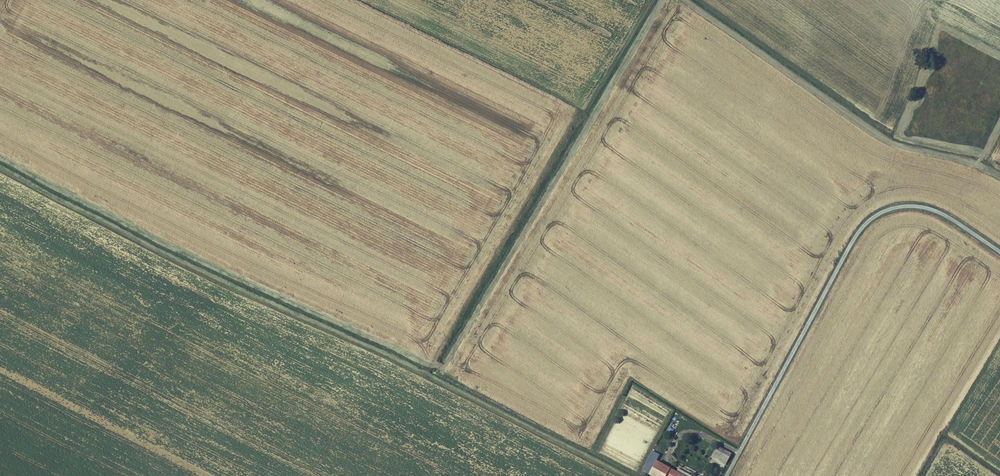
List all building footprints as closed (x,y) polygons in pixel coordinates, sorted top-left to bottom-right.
[(668,428),(671,431),(676,426),(674,423),(668,428)] [(713,452),(730,460),(733,453),(716,446),(713,452)] [(657,475),(669,475),(672,469),(658,461),(652,473),(657,475)]
